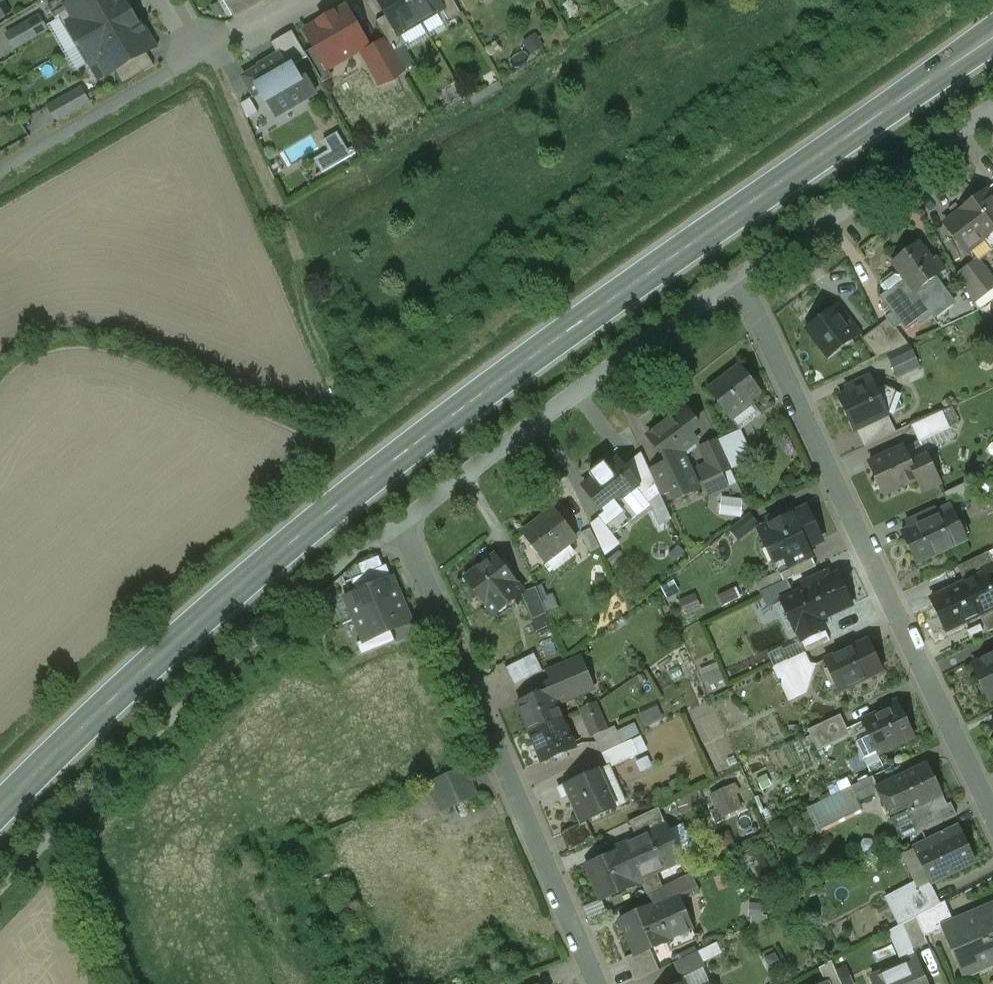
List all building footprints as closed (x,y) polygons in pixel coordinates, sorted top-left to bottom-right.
[(44,1),(56,21),(72,12),(68,5),(77,0),(45,0),(44,1)] [(68,5),(72,12),(77,21),(68,26),(90,64),(99,59),(108,74),(115,71),(146,53),(154,48),(138,22),(137,22),(127,6),(129,5),(126,0),(77,0),(68,5)] [(234,19),(266,1),(265,0),(223,0),(234,19)] [(387,15),(399,35),(400,34),(421,22),(408,0),(378,0),(387,15)] [(421,22),(442,9),(443,9),(438,0),(408,0),(421,22)] [(453,0),(438,0),(443,9),(442,9),(449,21),(461,14),(453,0)] [(333,15),(320,22),(321,24),(307,33),(327,68),(367,44),(347,9),(334,17),(333,15)] [(399,35),(387,15),(376,22),(387,40),(394,53),(407,46),(400,34),(399,35)] [(39,17),(8,35),(15,48),(46,30),(39,17)] [(307,58),(292,32),(272,44),(278,55),(280,57),(285,54),(293,67),(307,58)] [(387,40),(363,54),(381,85),(405,71),(394,53),(387,40)] [(146,53),(115,71),(123,84),(154,66),(146,53)] [(267,65),(245,78),(255,96),(261,93),(266,103),(269,102),(277,115),(314,93),(305,78),(301,81),(293,67),(285,54),(280,57),(278,55),(265,63),(267,65)] [(81,89),(50,107),(57,120),(88,102),(81,89)] [(250,99),(241,105),(246,116),(257,110),(250,99)] [(348,151),(338,133),(323,141),(337,165),(356,154),(353,148),(348,151)] [(960,211),(960,212),(944,224),(967,252),(983,240),(991,251),(992,251),(992,250),(992,199),(986,191),(960,211)] [(909,285),(899,293),(895,288),(886,294),(880,299),(891,314),(886,318),(887,320),(896,328),(901,324),(907,331),(908,330),(905,325),(915,319),(918,323),(930,314),(930,315),(945,303),(930,282),(944,271),(935,259),(932,261),(918,243),(893,263),(902,275),(909,285)] [(959,275),(978,311),(992,301),(992,280),(978,261),(959,275)] [(892,274),(881,282),(881,287),(886,294),(895,288),(899,293),(909,285),(902,275),(892,274)] [(834,309),(807,330),(829,359),(856,338),(834,309)] [(908,344),(896,328),(887,320),(880,326),(893,351),(906,345),(908,344)] [(893,351),(880,326),(863,339),(877,358),(893,351)] [(899,355),(904,373),(921,369),(917,351),(899,355)] [(740,366),(709,390),(732,421),(753,404),(751,401),(761,393),(740,366)] [(873,383),(839,399),(854,430),(856,429),(888,415),(888,414),(877,390),(873,383)] [(895,391),(883,387),(877,390),(888,414),(902,407),(895,391)] [(753,404),(732,421),(740,431),(741,430),(761,415),(753,404)] [(685,409),(649,436),(668,461),(669,463),(682,453),(696,442),(690,433),(698,427),(685,409)] [(942,412),(911,426),(919,443),(949,429),(942,412)] [(888,415),(856,429),(865,448),(896,433),(888,415)] [(740,431),(718,441),(731,469),(754,458),(741,430),(740,431)] [(718,441),(701,449),(709,466),(698,470),(710,496),(726,489),(720,474),(731,469),(718,441)] [(911,464),(903,448),(870,464),(884,495),(917,480),(923,491),(940,483),(927,456),(911,464)] [(641,453),(623,467),(640,488),(638,490),(643,496),(656,485),(649,470),(641,453)] [(682,453),(669,463),(668,461),(660,465),(673,492),(695,481),(682,453)] [(618,460),(584,487),(605,514),(600,517),(613,535),(636,517),(624,501),(638,490),(640,488),(623,467),(618,460)] [(673,492),(660,465),(649,470),(656,485),(662,497),(673,492)] [(971,481),(943,494),(950,508),(977,495),(971,481)] [(643,496),(638,490),(624,501),(636,517),(650,505),(643,496)] [(745,516),(747,498),(725,496),(723,514),(745,516)] [(782,513),(767,520),(770,526),(760,531),(774,562),(785,557),(785,558),(807,548),(822,541),(807,509),(785,519),(782,513)] [(555,510),(523,534),(545,563),(577,538),(555,510)] [(935,510),(918,518),(921,524),(902,533),(916,564),(953,547),(944,528),(935,510)] [(750,516),(731,530),(739,539),(757,525),(750,516)] [(958,522),(944,528),(953,547),(967,541),(958,522)] [(600,548),(590,530),(581,535),(591,553),(600,548)] [(807,548),(785,558),(785,557),(774,562),(784,582),(788,580),(816,567),(807,548)] [(957,567),(962,578),(992,564),(992,563),(988,553),(957,567)] [(517,582),(496,555),(465,579),(485,607),(486,606),(493,616),(522,594),(524,593),(516,583),(517,582)] [(962,578),(965,583),(932,599),(947,631),(980,616),(992,609),(992,590),(990,584),(992,582),(992,564),(962,578)] [(387,565),(351,580),(357,593),(392,578),(387,565)] [(838,575),(823,582),(820,576),(809,581),(812,587),(804,591),(818,621),(819,620),(852,605),(838,575)] [(357,593),(346,598),(355,620),(402,600),(393,578),(392,578),(357,593)] [(784,582),(761,593),(767,607),(794,594),(788,580),(784,582)] [(536,588),(524,593),(522,594),(533,620),(547,614),(536,588)] [(804,591),(782,601),(796,631),(797,630),(802,641),(824,631),(819,620),(818,621),(804,591)] [(402,600),(355,620),(364,641),(364,643),(391,631),(412,622),(402,600)] [(980,616),(988,633),(992,630),(992,609),(980,616)] [(391,631),(364,643),(364,641),(357,644),(362,656),(396,642),(391,631)] [(824,631),(802,641),(807,652),(830,642),(824,631)] [(868,640),(825,661),(840,692),(883,672),(868,640)] [(806,653),(773,668),(781,685),(809,671),(811,665),(806,653)] [(534,654),(506,668),(515,686),(543,672),(534,654)] [(973,665),(990,700),(992,698),(992,656),(973,665)] [(581,657),(548,671),(552,682),(558,680),(564,682),(587,673),(581,657)] [(587,673),(564,682),(558,680),(552,682),(547,685),(549,690),(550,690),(557,706),(585,694),(578,678),(588,674),(587,673)] [(549,690),(518,703),(530,733),(563,719),(557,706),(550,690),(549,690)] [(889,709),(862,722),(869,737),(877,754),(878,754),(915,736),(899,705),(897,701),(888,705),(889,709)] [(596,705),(581,711),(593,737),(607,731),(596,705)] [(659,705),(641,713),(646,726),(665,718),(659,705)] [(841,715),(808,731),(818,751),(830,746),(828,740),(848,730),(841,715)] [(563,719),(530,733),(543,762),(575,748),(563,719)] [(617,732),(597,741),(602,754),(622,745),(623,744),(617,732)] [(869,737),(857,742),(864,758),(863,758),(864,760),(877,754),(869,737)] [(623,744),(622,745),(629,759),(639,755),(632,740),(623,744)] [(622,745),(602,754),(609,769),(629,759),(622,745)] [(928,765),(896,780),(896,781),(879,789),(880,790),(879,791),(888,811),(906,802),(910,810),(942,795),(928,765)] [(465,769),(431,783),(443,811),(476,797),(465,769)] [(598,771),(566,785),(567,786),(568,786),(572,794),(570,795),(583,823),(587,822),(615,809),(614,808),(613,808),(604,789),(606,788),(598,771)] [(873,777),(851,787),(851,788),(857,800),(879,791),(878,789),(879,789),(873,777)] [(736,785),(713,795),(718,807),(736,811),(740,809),(734,795),(739,793),(736,785)] [(851,787),(810,807),(821,829),(862,809),(857,800),(851,788),(851,787)] [(942,795),(910,810),(911,812),(890,821),(900,842),(957,816),(951,804),(947,805),(942,795)] [(659,808),(630,822),(637,840),(667,827),(659,808)] [(395,816),(348,835),(355,852),(364,848),(376,877),(404,866),(391,835),(401,831),(395,816)] [(472,838),(451,847),(438,816),(401,831),(391,835),(404,866),(406,870),(423,863),(428,876),(437,872),(451,906),(441,910),(442,911),(448,909),(450,912),(455,909),(454,906),(494,890),(472,838)] [(667,827),(637,840),(648,865),(638,869),(643,882),(657,874),(657,872),(681,861),(667,827)] [(958,827),(921,844),(924,850),(916,854),(931,884),(975,862),(958,827)] [(625,850),(586,865),(601,900),(642,883),(643,882),(638,869),(632,854),(629,850),(625,850)] [(643,882),(642,883),(647,895),(653,893),(663,888),(657,874),(643,882)] [(700,893),(691,874),(679,880),(687,899),(700,893)] [(663,888),(653,893),(659,905),(678,897),(680,902),(687,899),(679,880),(663,888)] [(925,885),(906,894),(910,902),(917,917),(936,906),(925,885)] [(651,909),(650,908),(622,920),(636,954),(637,955),(649,950),(667,942),(672,952),(697,941),(680,902),(678,897),(659,905),(651,909)] [(910,902),(891,912),(899,926),(902,924),(917,917),(910,902)] [(917,917),(925,937),(943,929),(943,928),(954,923),(945,902),(936,906),(917,917)] [(963,922),(962,919),(954,923),(943,928),(943,929),(963,975),(964,974),(963,972),(992,959),(992,909),(963,922)] [(925,937),(917,917),(902,924),(913,950),(928,943),(925,937)] [(706,949),(674,964),(681,979),(704,969),(714,964),(706,949)] [(649,950),(637,955),(636,954),(627,959),(636,982),(659,971),(649,950)] [(871,979),(873,983),(928,983),(917,959),(871,979)] [(832,962),(819,969),(826,983),(828,983),(841,983),(832,962)] [(681,979),(683,983),(682,983),(710,983),(704,969),(681,979)]
